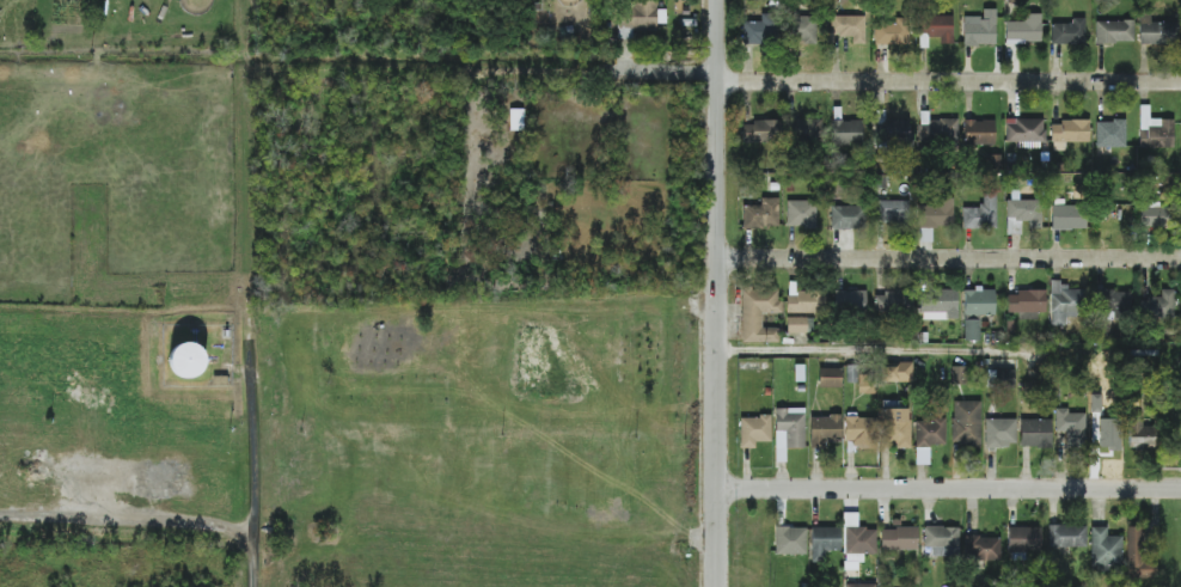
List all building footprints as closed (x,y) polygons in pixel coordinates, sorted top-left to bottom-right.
[(656,31),(657,0),(629,0),(629,8),(618,8),(617,29),(656,31)] [(995,46),(996,9),(983,9),(983,17),(963,17),(963,45),(995,46)] [(1139,44),(1175,45),(1176,22),(1151,22),(1151,14),(1139,13),(1139,44)] [(761,22),(742,21),(742,43),(778,44),(778,14),(761,14),(761,22)] [(1041,14),(1024,14),(1024,22),(1005,22),(1005,43),(1041,43),(1041,14)] [(953,44),(952,15),(920,16),(920,39),(940,38),(940,44),(953,44)] [(813,16),(795,17),(796,42),(814,42),(813,16)] [(865,16),(831,16),(831,36),(852,36),(852,44),(865,44),(865,16)] [(908,45),(909,18),(895,18),(895,23),(875,23),(874,45),(908,45)] [(1085,44),(1084,18),(1072,18),(1072,23),(1051,23),(1051,44),(1085,44)] [(1095,21),(1096,43),(1134,42),(1134,21),(1095,21)] [(1173,148),(1173,119),(1149,119),(1149,105),(1140,105),(1139,147),(1173,148)] [(523,109),(510,109),(510,130),(524,130),(523,109)] [(790,143),(822,142),(821,119),(789,120),(790,143)] [(883,119),(881,147),(909,149),(911,120),(883,119)] [(862,120),(833,121),(834,147),(862,145),(862,120)] [(994,145),(995,120),(964,120),(964,145),(994,145)] [(742,142),(778,143),(779,122),(742,121),(742,142)] [(957,121),(919,121),(919,145),(958,144),(957,121)] [(1089,142),(1089,121),(1051,121),(1050,142),(1089,142)] [(1096,147),(1125,148),(1125,121),(1096,121),(1096,147)] [(963,207),(962,229),(995,229),(996,193),(983,193),(983,207),(963,207)] [(779,198),(761,198),(761,206),(743,206),(743,228),(778,228),(779,198)] [(1007,234),(1021,234),(1021,225),(1041,225),(1041,199),(1006,200),(1007,234)] [(816,201),(787,200),(786,227),(816,228),(816,201)] [(908,224),(909,201),(877,200),(876,223),(908,224)] [(953,200),(918,200),(918,227),(953,227),(953,200)] [(1167,227),(1167,205),(1141,204),(1140,226),(1167,227)] [(1051,229),(1085,230),(1086,206),(1052,205),(1051,229)] [(831,207),(831,229),(866,229),(866,206),(831,207)] [(1050,326),(1065,326),(1065,317),(1084,317),(1084,288),(1061,288),(1061,280),(1050,280),(1050,326)] [(762,313),(782,314),(782,299),(777,299),(778,289),(741,288),(740,342),(779,343),(779,328),(762,327),(762,313)] [(956,289),(920,290),(921,320),(957,319),(956,289)] [(994,289),(963,289),(964,341),(980,340),(979,315),(995,314),(994,289)] [(1045,290),(1018,290),(1018,313),(1046,312),(1045,290)] [(1130,290),(1097,292),(1098,320),(1131,318),(1130,290)] [(1174,290),(1161,290),(1161,298),(1139,298),(1138,319),(1174,319),(1174,290)] [(866,291),(836,291),(835,312),(866,313),(866,291)] [(913,293),(876,291),(875,315),(912,316),(913,293)] [(1007,296),(1008,313),(1017,312),(1017,296),(1007,296)] [(786,332),(813,333),(813,317),(787,317),(786,332)] [(209,357),(184,338),(165,363),(190,382),(209,357)] [(882,364),(883,382),(913,382),(913,363),(882,364)] [(842,368),(818,369),(819,388),(842,387),(842,368)] [(995,386),(1014,388),(1016,371),(997,369),(995,386)] [(964,372),(952,372),(952,384),(964,384),(964,372)] [(858,394),(873,394),(873,377),(859,376),(858,394)] [(981,401),(952,401),(952,446),(981,446),(981,401)] [(804,408),(774,408),(776,462),(786,462),(786,448),(805,448),(804,408)] [(911,409),(881,408),(880,447),(910,448),(911,409)] [(1085,413),(1068,413),(1068,408),(1055,408),(1056,432),(1065,431),(1066,448),(1085,448),(1085,413)] [(1101,448),(1118,447),(1117,414),(1100,414),(1101,448)] [(740,417),(740,448),(755,448),(755,442),(771,441),(771,416),(740,417)] [(810,416),(810,445),(841,445),(841,416),(810,416)] [(1154,426),(1142,426),(1142,416),(1127,417),(1128,449),(1155,448),(1154,426)] [(876,417),(845,417),(845,446),(877,446),(876,417)] [(1016,419),(985,419),(986,447),(1016,447),(1016,419)] [(1052,447),(1051,419),(1020,420),(1021,448),(1052,447)] [(1048,547),(1086,548),(1087,526),(1048,525),(1048,547)] [(931,556),(959,556),(958,526),(923,527),(923,548),(931,548),(931,556)] [(1107,526),(1091,527),(1091,570),(1123,570),(1122,536),(1108,537),(1107,526)] [(775,554),(806,554),(806,527),(775,527),(775,554)] [(840,527),(810,528),(811,562),(825,562),(825,551),(841,551),(840,527)] [(1041,528),(1008,527),(1008,551),(1040,552),(1041,528)] [(1126,578),(1156,579),(1156,556),(1145,556),(1146,528),(1127,527),(1126,578)] [(881,529),(881,550),(918,549),(917,528),(881,529)] [(1000,561),(1000,537),(965,537),(965,560),(1000,561)]
